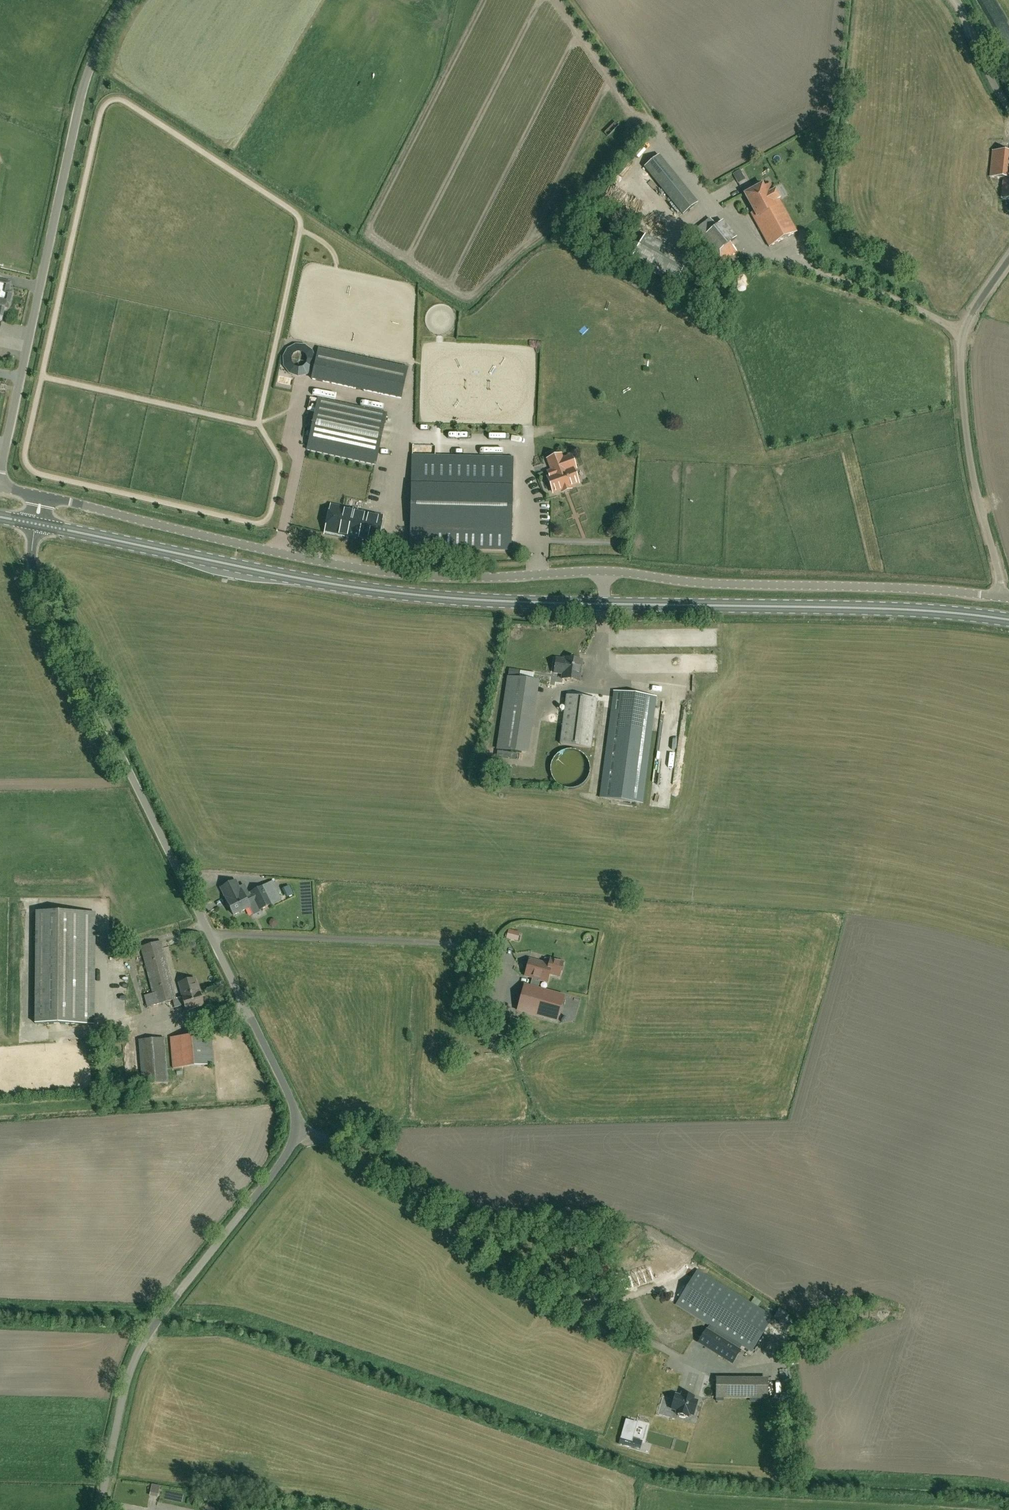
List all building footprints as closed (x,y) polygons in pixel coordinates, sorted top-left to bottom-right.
[(993,151),(991,177),(1004,179),(1002,199),(1008,199),(1008,153),(993,151)] [(769,248),(797,232),(779,199),(780,199),(776,190),(774,191),(771,185),(764,189),(762,185),(745,195),(754,212),(751,214),(769,248)] [(730,244),(736,238),(723,222),(716,227),(710,219),(694,232),(720,265),(736,252),(730,244)] [(672,285),(679,290),(685,281),(678,276),(672,285)] [(10,304),(12,292),(9,291),(11,283),(0,280),(0,301),(10,304)] [(0,301),(0,321),(2,321),(3,317),(5,308),(9,308),(10,304),(0,301)] [(311,379),(321,382),(401,399),(407,368),(328,351),(318,349),(311,379)] [(386,414),(318,399),(307,450),(375,465),(386,414)] [(412,455),(410,548),(511,550),(513,458),(412,455)] [(575,476),(573,469),(575,468),(570,456),(562,460),(560,455),(548,460),(554,476),(548,478),(553,493),(578,483),(577,482),(579,481),(577,475),(575,476)] [(376,544),(381,517),(331,506),(325,533),(376,544)] [(579,682),(581,661),(564,658),(564,660),(555,659),(554,673),(562,674),(561,679),(579,682)] [(533,681),(519,679),(514,678),(507,677),(502,713),(534,718),(539,682),(533,681)] [(656,697),(614,692),(600,798),(642,803),(656,697)] [(590,748),(597,700),(567,696),(561,745),(590,748)] [(548,762),(559,794),(590,784),(586,773),(589,772),(581,750),(548,762)] [(656,790),(655,806),(672,807),(674,771),(658,770),(657,790),(656,790)] [(252,895),(250,896),(244,885),(239,888),(238,884),(232,887),(230,884),(221,888),(226,897),(225,897),(228,902),(227,903),(234,915),(250,907),(248,904),(255,901),(260,911),(273,904),(264,886),(251,893),(252,895)] [(34,1023),(93,1024),(95,913),(36,912),(34,1023)] [(518,941),(520,932),(508,929),(506,938),(518,941)] [(191,994),(183,996),(182,996),(182,997),(176,999),(162,941),(141,946),(153,994),(145,996),(147,1006),(173,1000),(175,1008),(184,1005),(186,1011),(204,1006),(200,993),(199,993),(192,995),(191,994)] [(190,950),(197,954),(201,945),(195,942),(190,950)] [(525,976),(532,979),(540,981),(547,983),(549,975),(559,977),(563,963),(553,960),(551,966),(530,959),(525,976)] [(192,995),(199,993),(195,979),(179,983),(183,996),(191,994),(192,995)] [(538,989),(540,981),(532,979),(530,987),(524,986),(517,1011),(557,1022),(564,997),(538,989)] [(475,1023),(488,1020),(486,1009),(473,1011),(475,1023)] [(174,1069),(214,1065),(212,1034),(171,1038),(174,1069)] [(142,1085),(168,1083),(164,1038),(138,1040),(142,1085)] [(602,1283),(611,1269),(604,1264),(595,1279),(602,1283)] [(623,1278),(621,1279),(625,1291),(628,1290),(634,1288),(653,1281),(649,1269),(640,1272),(623,1278)] [(774,1317),(707,1276),(697,1269),(675,1305),(752,1352),(774,1317)] [(706,1329),(698,1342),(732,1364),(741,1351),(706,1329)] [(768,1398),(768,1380),(716,1380),(716,1398),(768,1398)] [(671,1410),(677,1411),(676,1414),(678,1414),(677,1416),(679,1417),(683,1418),(686,1418),(686,1417),(688,1417),(689,1414),(693,1415),(697,1401),(693,1400),(694,1397),(682,1393),(681,1396),(675,1394),(671,1410)] [(629,1448),(640,1451),(642,1441),(632,1438),(629,1448)] [(161,1495),(161,1487),(153,1486),(152,1494),(161,1495)]
